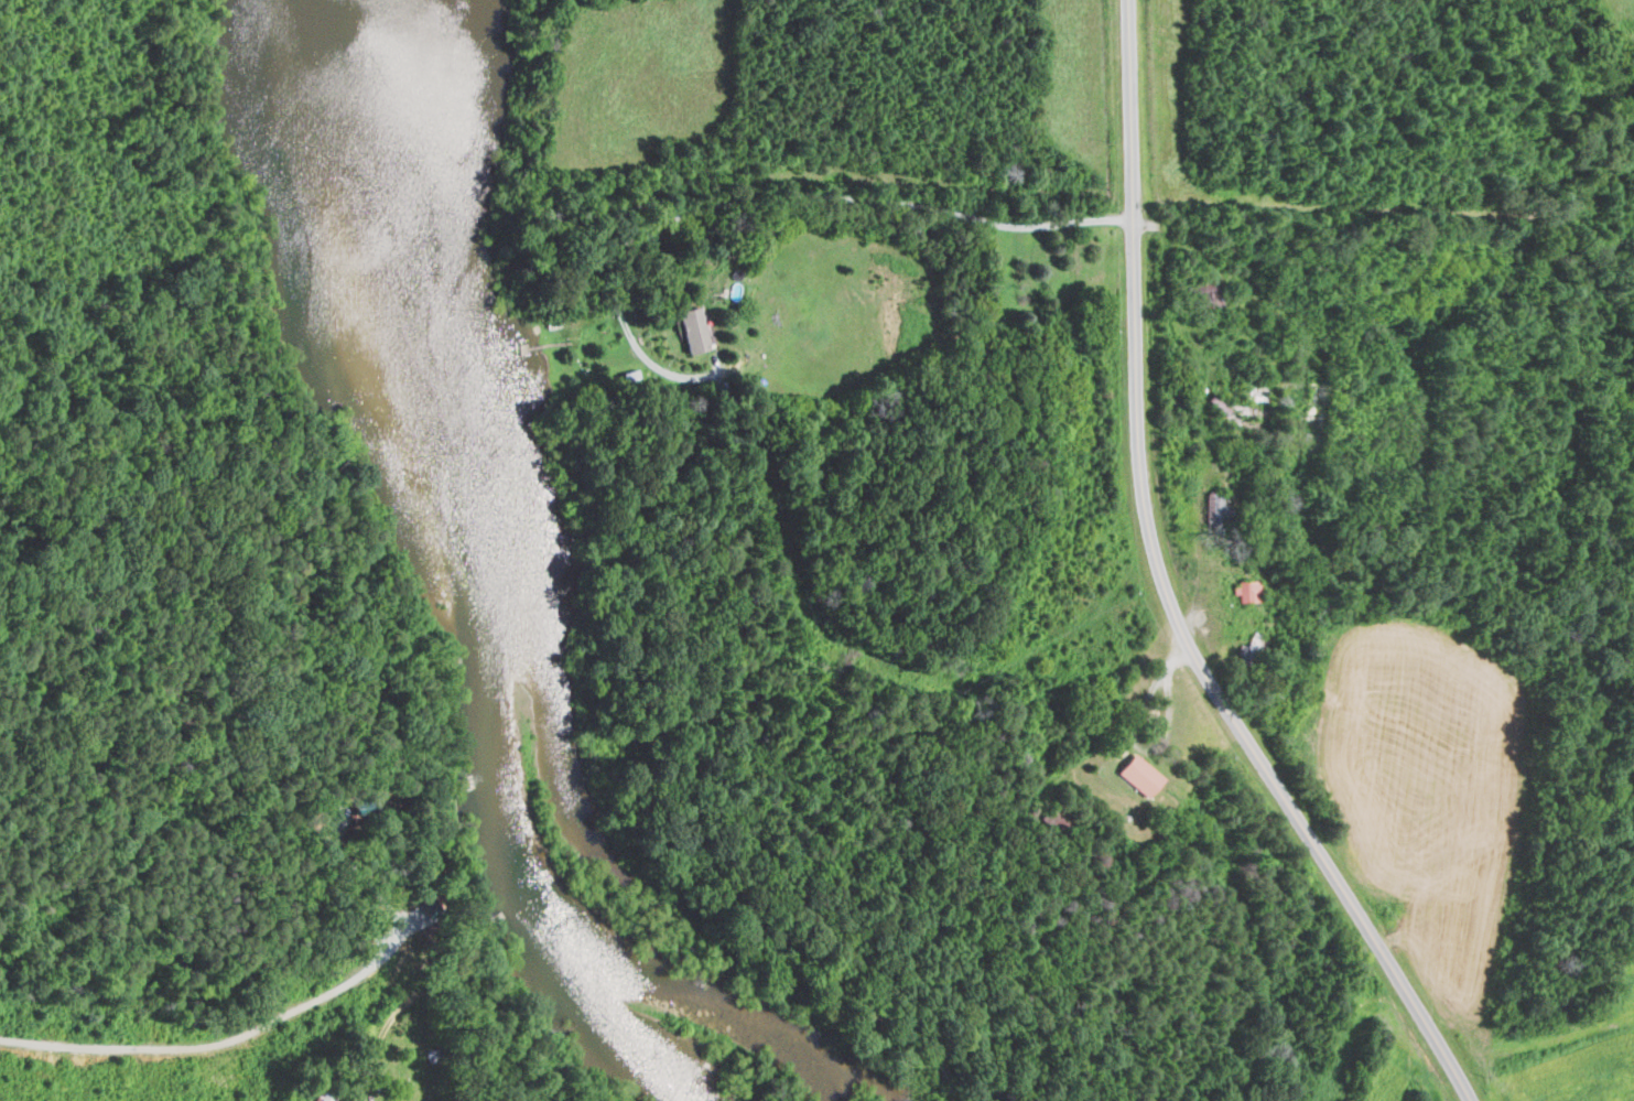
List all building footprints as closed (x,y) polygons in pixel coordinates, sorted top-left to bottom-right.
[(1198,286),(1196,300),(1221,304),(1225,281),(1214,279),(1212,289),(1198,286)] [(675,312),(686,353),(709,347),(698,305),(675,312)] [(1238,603),(1258,602),(1257,581),(1232,582),(1233,595),(1238,594),(1238,603)] [(1115,772),(1144,798),(1162,779),(1133,752),(1115,772)]
